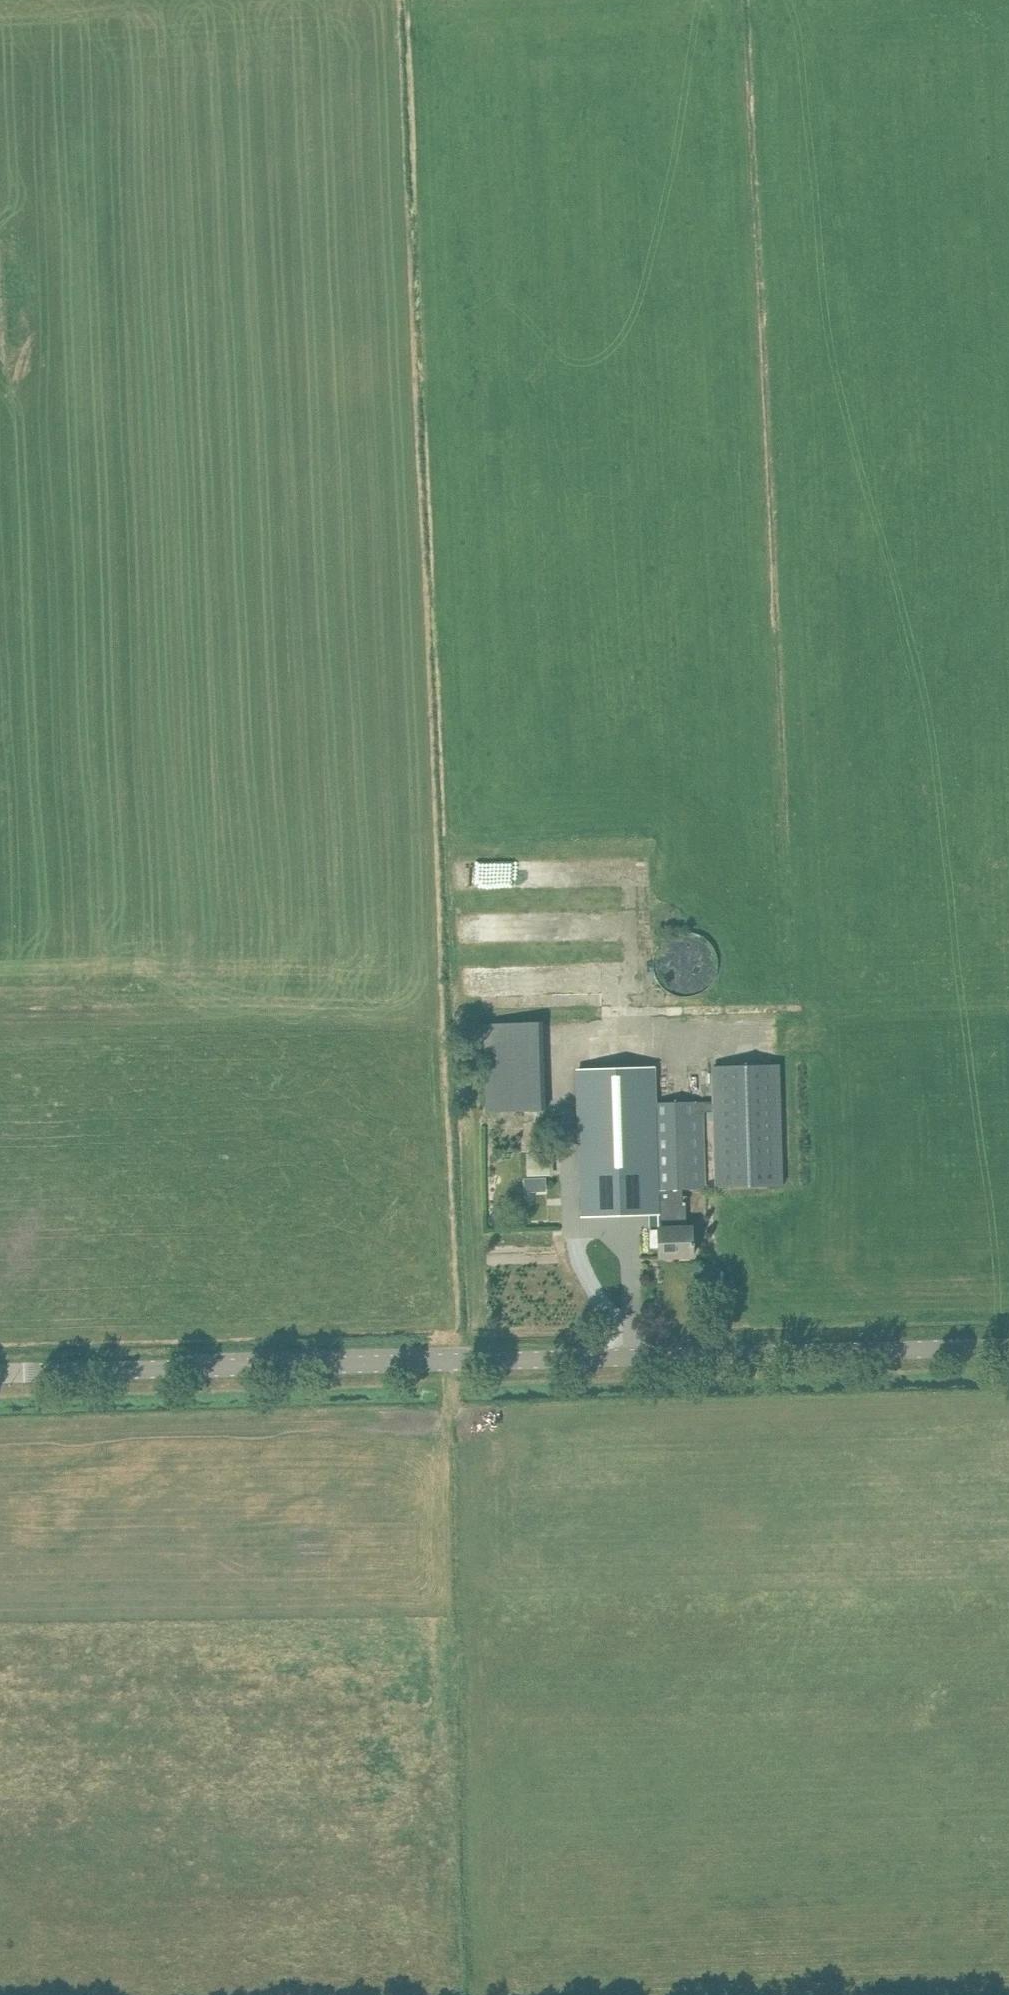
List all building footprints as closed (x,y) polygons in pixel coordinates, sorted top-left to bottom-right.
[(713,961),(713,960),(712,953),(710,947),(707,942),(703,938),(699,935),(693,932),(687,930),(681,930),(674,931),(670,933),(666,936),(661,940),(658,944),(655,950),(653,955),(653,960),(654,966),(655,972),(661,980),(665,984),(670,987),(676,989),(682,990),(689,989),(694,988),(698,986),(704,982),(707,978),(710,972),(712,966),(713,961)] [(483,1024),(485,1112),(545,1110),(543,1023),(483,1024)] [(654,1068),(577,1070),(581,1190),(581,1210),(658,1208),(659,1229),(650,1229),(650,1248),(659,1248),(660,1257),(692,1256),(692,1227),(686,1227),(686,1201),(682,1201),(682,1188),(705,1188),(702,1112),(714,1111),(716,1186),(782,1184),(781,1164),(778,1064),(711,1066),(712,1101),(668,1102),(655,1103),(654,1068)] [(552,1176),(552,1153),(525,1153),(526,1176),(552,1176)] [(541,1190),(540,1178),(528,1178),(528,1191),(541,1190)]
